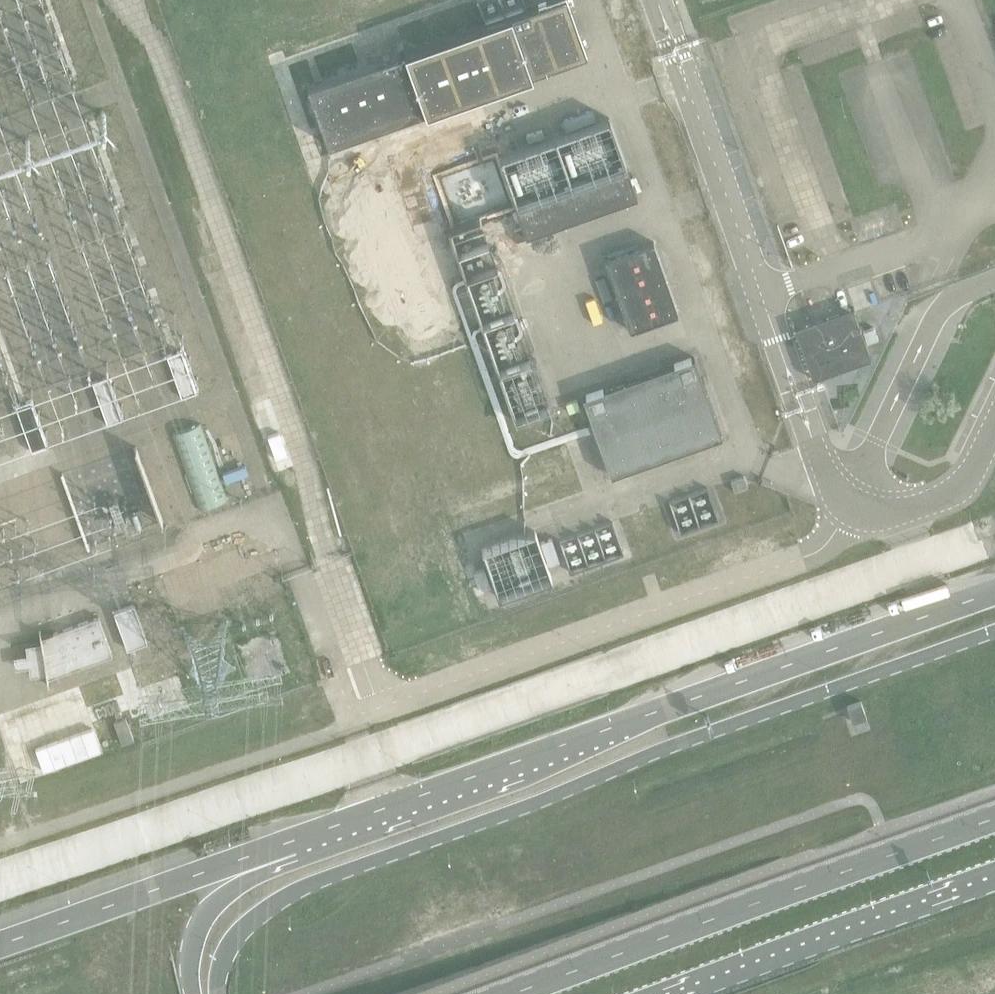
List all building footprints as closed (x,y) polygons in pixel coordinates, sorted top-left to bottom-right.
[(308,87),(328,145),(420,112),(424,111),(531,73),(585,54),(585,53),(583,48),(581,42),(581,41),(570,10),(567,1),(566,0),(555,0),(538,6),(510,16),(404,53),(400,54),(308,87)] [(494,160),(438,179),(455,228),(510,209),(494,160)] [(518,206),(516,207),(526,235),(637,197),(631,182),(626,168),(572,188),(518,206)] [(486,325),(515,315),(490,244),(474,249),(471,242),(459,246),(465,262),(464,262),(486,325)] [(632,336),(680,319),(655,248),(606,265),(632,336)] [(849,349),(865,343),(856,319),(843,324),(843,321),(841,322),(839,318),(805,329),(819,368),(852,356),(849,349)] [(167,355),(181,397),(196,392),(181,351),(167,355)] [(722,436),(694,357),(582,396),(610,475),(722,436)] [(107,424),(122,419),(107,377),(92,382),(107,424)] [(200,423),(171,434),(198,509),(226,499),(200,423)] [(744,475),(730,480),(734,492),(748,487),(744,475)] [(534,531),(481,550),(498,597),(551,578),(534,531)] [(133,604),(113,611),(127,649),(147,642),(133,604)] [(112,655),(98,617),(41,637),(40,632),(39,632),(40,643),(26,645),(28,662),(30,662),(32,675),(45,673),(47,685),(48,684),(47,678),(112,655)] [(26,713),(40,759),(91,743),(77,697),(26,713)] [(113,721),(121,744),(133,740),(125,717),(113,721)]
